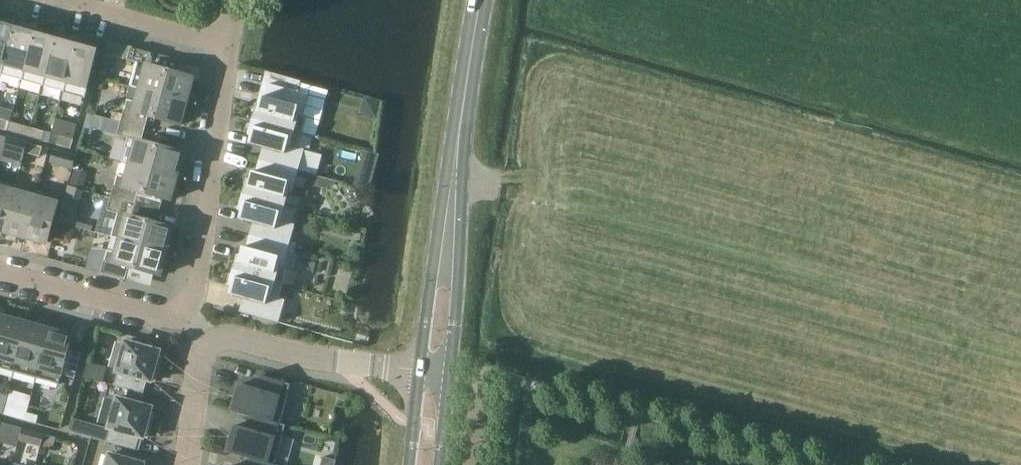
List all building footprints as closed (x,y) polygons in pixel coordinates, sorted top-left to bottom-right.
[(1,75),(13,31),(0,27),(0,75),(1,75)] [(1,75),(22,81),(34,37),(13,31),(1,75)] [(22,81),(42,87),(55,43),(34,37),(22,81)] [(152,67),(155,54),(108,41),(105,52),(128,58),(127,61),(137,64),(131,87),(184,102),(187,92),(189,93),(193,79),(183,76),(183,75),(152,67)] [(42,87),(63,93),(75,48),(55,43),(42,87)] [(75,48),(63,93),(85,99),(87,90),(88,90),(97,54),(75,48)] [(257,104),(252,120),(302,134),(306,118),(302,117),(308,96),(269,85),(263,106),(257,104)] [(113,121),(121,123),(144,129),(148,117),(176,125),(180,126),(184,112),(182,111),(184,102),(131,87),(142,91),(138,103),(127,100),(123,115),(115,113),(113,121)] [(101,103),(93,100),(91,108),(99,110),(101,103)] [(263,149),(259,161),(298,172),(304,150),(298,148),(302,134),(252,120),(248,136),(255,138),(252,146),(263,149)] [(136,152),(132,165),(174,177),(176,167),(179,168),(183,154),(172,151),(141,142),(144,129),(121,123),(117,136),(127,139),(124,149),(136,152)] [(14,134),(28,138),(31,128),(17,124),(14,134)] [(31,128),(28,138),(43,142),(45,132),(31,128)] [(56,146),(71,150),(74,140),(59,136),(56,146)] [(11,149),(25,153),(28,144),(14,140),(11,149)] [(28,144),(25,153),(40,157),(42,148),(28,144)] [(73,167),(75,157),(53,151),(51,161),(73,167)] [(380,155),(378,155),(364,151),(355,187),(370,191),(377,166),(380,155)] [(247,180),(243,196),(285,207),(289,193),(292,194),(298,172),(259,161),(253,182),(247,180)] [(117,175),(111,198),(134,205),(137,193),(166,201),(166,200),(169,201),(173,187),(171,187),(174,177),(132,165),(128,178),(117,175)] [(74,175),(71,187),(83,191),(86,178),(74,175)] [(4,230),(17,185),(0,180),(0,229),(4,230)] [(4,230),(25,236),(37,192),(36,192),(34,200),(15,194),(17,185),(4,230)] [(79,206),(83,191),(71,187),(69,187),(65,202),(79,206)] [(37,192),(25,236),(34,239),(33,241),(42,244),(43,241),(48,243),(58,206),(56,206),(59,198),(37,192)] [(253,224),(250,236),(296,249),(297,244),(290,242),(295,225),(281,222),(285,207),(243,196),(238,211),(245,213),(243,221),(253,224)] [(117,214),(111,237),(164,252),(167,243),(169,243),(173,229),(162,226),(131,217),(134,205),(111,198),(107,211),(117,214)] [(74,229),(60,225),(56,239),(66,242),(72,238),(74,229)] [(237,255),(233,271),(282,285),(287,269),(283,268),(287,253),(294,255),(296,249),(250,236),(244,257),(237,255)] [(164,252),(111,237),(111,238),(122,241),(118,254),(107,251),(101,274),(125,281),(128,268),(157,276),(160,277),(164,262),(162,262),(164,252)] [(282,285),(233,271),(229,286),(235,288),(233,296),(243,299),(240,313),(279,323),(285,301),(278,299),(282,285)] [(14,372),(28,324),(6,318),(0,338),(0,368),(14,372)] [(14,372),(36,378),(50,330),(28,324),(14,372)] [(50,330),(36,378),(59,385),(61,375),(74,379),(82,353),(69,350),(72,338),(73,337),(50,330)] [(147,381),(151,383),(159,352),(125,342),(116,373),(117,373),(114,386),(143,394),(147,381)] [(231,412),(255,419),(285,427),(285,426),(279,424),(290,385),(260,376),(256,390),(239,385),(231,412)] [(136,451),(139,438),(143,439),(147,426),(151,428),(155,412),(151,411),(152,408),(117,399),(108,429),(110,430),(106,443),(136,451)] [(24,421),(27,413),(29,405),(17,402),(12,418),(24,421)] [(27,413),(24,421),(36,425),(38,416),(27,413)] [(250,460),(269,464),(275,464),(285,427),(255,419),(251,431),(234,426),(226,453),(250,460)] [(18,447),(20,441),(23,429),(0,423),(0,442),(18,447)] [(23,429),(20,441),(41,447),(42,443),(44,435),(23,429)] [(44,435),(42,443),(54,446),(56,438),(44,435)] [(144,464),(109,455),(106,464),(144,464)]
